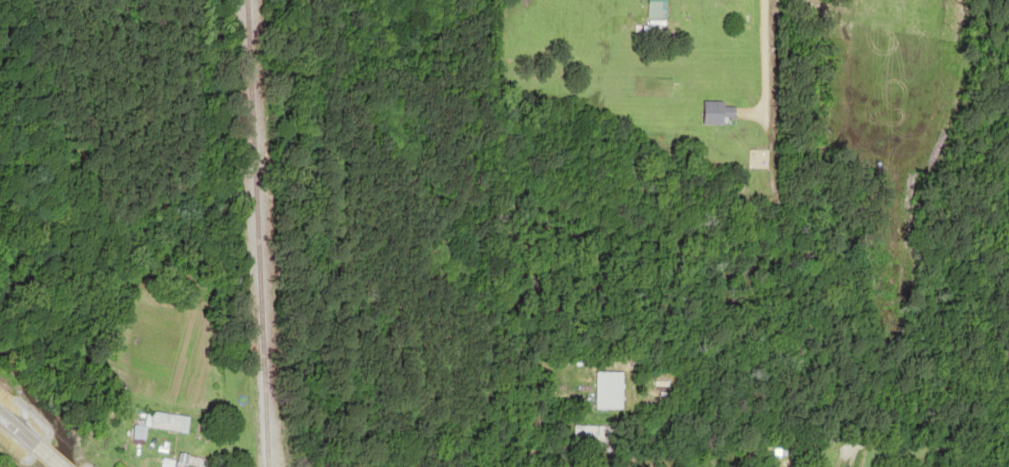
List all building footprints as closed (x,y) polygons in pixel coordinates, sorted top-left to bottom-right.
[(665,18),(665,0),(645,0),(645,18),(665,18)] [(721,101),(699,101),(699,123),(721,123),(721,116),(731,116),(731,106),(721,106),(721,101)] [(618,371),(589,371),(589,408),(618,408),(618,371)] [(147,427),(149,409),(190,415),(188,433),(147,427)] [(186,465),(210,466),(211,459),(177,455),(176,466),(185,466),(186,465)]
